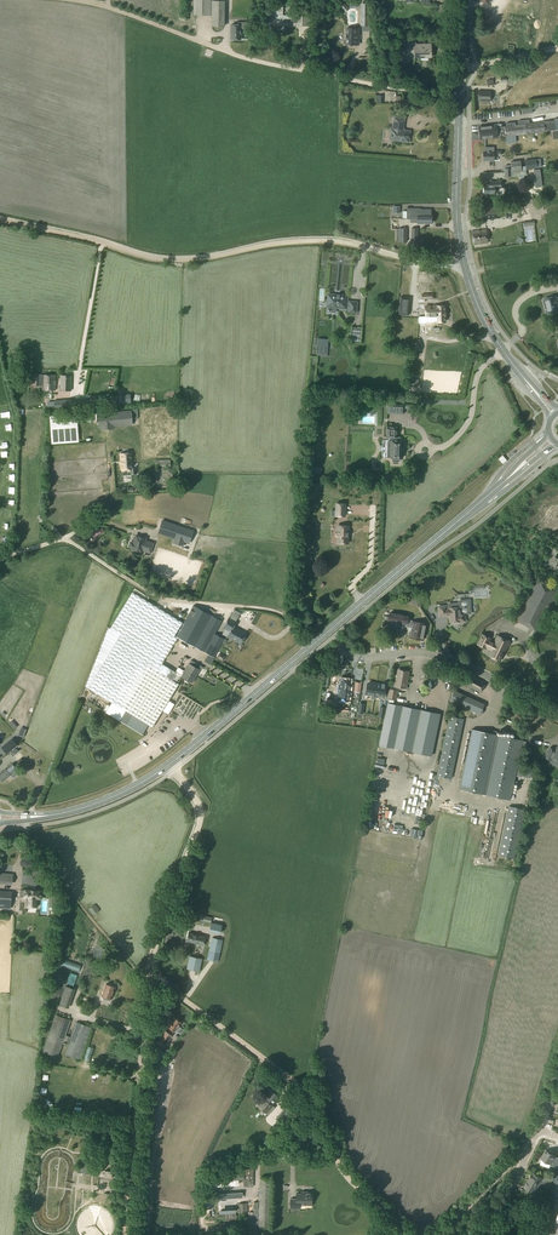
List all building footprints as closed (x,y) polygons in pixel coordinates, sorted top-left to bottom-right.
[(193,15),(212,16),(211,26),(215,26),(224,26),(224,2),(212,2),(212,0),(194,0),(193,15)] [(514,0),(498,0),(497,9),(509,9),(509,3),(514,3),(514,0)] [(273,7),(272,23),(273,23),(273,30),(283,30),(283,24),(296,24),(296,26),(302,26),(302,16),(282,16),(282,7),(273,7)] [(231,25),(231,31),(232,31),(232,39),(241,39),(241,32),(247,32),(247,23),(238,23),(238,25),(231,25)] [(346,29),(346,45),(349,45),(349,46),(350,47),(352,47),(353,46),(354,45),(356,45),(356,40),(359,40),(359,29),(346,29)] [(394,36),(395,46),(404,46),(403,35),(394,36)] [(414,42),(407,42),(407,51),(414,51),(414,57),(430,57),(430,47),(425,47),(425,44),(414,44),(414,42)] [(380,58),(388,62),(391,57),(383,53),(380,58)] [(478,91),(478,101),(490,101),(490,91),(478,91)] [(391,129),(390,140),(400,141),(401,142),(402,142),(403,142),(404,142),(405,142),(408,142),(409,139),(409,138),(409,137),(410,136),(410,135),(409,134),(410,131),(402,130),(404,119),(394,118),(393,129),(391,129)] [(501,123),(478,126),(479,138),(496,137),(504,136),(515,135),(543,132),(542,122),(529,124),(528,120),(518,121),(519,125),(503,126),(502,125),(501,125),(501,123)] [(554,120),(546,121),(547,130),(555,129),(554,120)] [(483,152),(483,161),(493,160),(493,156),(501,156),(501,151),(493,151),(493,147),(483,147),(483,152)] [(525,166),(520,167),(521,171),(525,171),(525,170),(536,169),(536,168),(541,168),(540,160),(535,160),(535,159),(525,161),(525,166)] [(519,161),(510,162),(511,171),(511,172),(511,173),(518,172),(521,171),(520,167),(519,161)] [(490,185),(484,185),(484,194),(494,194),(494,188),(500,188),(500,181),(490,182),(490,185)] [(498,208),(484,210),(485,218),(499,216),(498,208)] [(431,215),(430,215),(407,215),(407,218),(407,219),(417,219),(418,223),(431,223),(431,215)] [(393,225),(391,225),(391,233),(393,233),(394,233),(394,241),(398,241),(399,241),(399,242),(406,242),(406,228),(400,228),(399,228),(399,225),(393,225)] [(486,229),(471,231),(473,245),(488,243),(486,229)] [(328,294),(327,302),(328,302),(328,311),(335,312),(336,307),(346,308),(349,308),(349,311),(356,312),(356,302),(350,302),(350,303),(347,302),(347,296),(328,294)] [(557,311),(557,297),(556,297),(556,296),(545,299),(545,300),(544,300),(546,308),(547,308),(549,313),(557,311)] [(400,297),(398,315),(408,316),(410,297),(400,297)] [(425,306),(425,314),(425,316),(438,316),(438,317),(444,317),(444,305),(425,306)] [(362,328),(353,327),(351,342),(360,343),(362,328)] [(34,381),(34,385),(42,385),(42,389),(55,390),(55,375),(34,375),(34,381)] [(60,375),(60,391),(71,390),(71,375),(60,375)] [(410,378),(409,385),(417,386),(418,379),(410,378)] [(131,393),(112,395),(113,404),(131,403),(131,393)] [(106,398),(91,399),(91,408),(107,407),(106,398)] [(71,399),(54,401),(54,407),(55,411),(89,408),(88,400),(71,401),(71,399)] [(131,410),(97,413),(98,428),(101,427),(101,429),(115,428),(115,426),(132,425),(131,410)] [(77,414),(49,416),(51,444),(79,442),(77,414)] [(387,427),(386,437),(393,437),(393,440),(392,440),(391,458),(392,458),(392,462),(399,462),(399,459),(400,459),(401,440),(400,440),(400,437),(396,437),(396,427),(387,427)] [(132,452),(120,453),(121,470),(131,469),(131,474),(136,474),(135,468),(133,468),(132,452)] [(498,459),(503,464),(507,460),(503,455),(498,459)] [(316,482),(310,482),(308,494),(315,495),(316,482)] [(337,503),(336,516),(345,516),(345,504),(337,503)] [(161,520),(157,534),(173,539),(172,543),(182,546),(184,542),(188,544),(193,530),(161,520)] [(336,532),(336,535),(336,536),(337,536),(337,543),(348,543),(349,530),(347,530),(347,526),(338,525),(337,531),(336,532)] [(130,545),(129,546),(130,547),(131,548),(132,548),(131,549),(141,552),(142,550),(150,553),(153,543),(145,541),(146,538),(136,535),(133,543),(132,543),(131,543),(130,544),(130,545)] [(410,556),(422,545),(420,542),(408,553),(410,556)] [(543,563),(557,570),(557,552),(557,549),(552,546),(548,556),(547,555),(543,563)] [(107,558),(112,555),(109,549),(104,552),(107,558)] [(516,620),(522,623),(530,627),(540,631),(557,595),(557,590),(536,579),(516,620)] [(413,591),(408,602),(419,608),(425,597),(413,591)] [(120,635),(87,689),(111,703),(148,725),(152,728),(179,685),(172,680),(176,673),(162,664),(178,638),(175,636),(183,623),(134,592),(110,629),(120,635)] [(446,606),(438,606),(439,616),(448,615),(449,616),(449,617),(449,620),(450,621),(459,621),(460,622),(463,621),(464,620),(465,620),(464,614),(468,613),(467,611),(470,608),(469,600),(461,600),(459,603),(449,604),(449,606),(446,607),(446,606)] [(194,604),(177,634),(214,656),(224,638),(215,633),(222,620),(194,604)] [(229,617),(223,627),(224,628),(225,628),(226,629),(230,631),(227,636),(228,637),(241,644),(247,634),(234,627),(233,626),(240,613),(235,610),(230,618),(229,617)] [(389,613),(388,620),(390,620),(389,623),(391,624),(389,631),(400,633),(402,625),(406,626),(407,620),(408,616),(389,613)] [(407,620),(406,626),(411,627),(409,637),(423,640),(426,624),(407,620)] [(120,635),(110,629),(107,628),(85,687),(87,689),(120,635)] [(482,634),(477,644),(485,648),(486,647),(491,650),(488,656),(499,661),(503,653),(504,653),(508,645),(508,646),(510,641),(497,635),(494,643),(489,641),(490,638),(482,634)] [(189,663),(181,676),(192,682),(199,669),(196,668),(198,664),(191,660),(189,663)] [(398,669),(395,686),(405,688),(408,671),(398,669)] [(470,674),(465,684),(480,693),(486,683),(470,674)] [(338,688),(337,699),(348,701),(350,689),(348,689),(349,680),(340,679),(339,688),(338,688)] [(367,683),(365,694),(372,695),(371,699),(374,699),(374,697),(377,683),(376,683),(376,685),(367,683)] [(377,683),(374,697),(377,698),(377,695),(384,696),(386,685),(377,683)] [(389,689),(388,697),(395,699),(397,690),(389,689)] [(454,692),(450,701),(479,714),(483,706),(454,692)] [(326,699),(325,708),(328,709),(327,710),(334,711),(335,699),(334,699),(334,700),(329,699),(326,699)] [(381,731),(378,745),(393,748),(393,747),(402,706),(387,702),(383,725),(381,731)] [(148,725),(111,703),(106,712),(142,734),(148,725)] [(402,706),(393,747),(411,751),(420,710),(402,706)] [(420,710),(411,751),(431,755),(440,714),(420,710)] [(449,716),(437,775),(451,778),(463,719),(449,716)] [(21,727),(18,735),(23,737),(26,729),(21,727)] [(471,729),(459,788),(510,800),(515,776),(517,767),(521,745),(522,741),(522,740),(501,736),(493,734),(471,729)] [(8,752),(17,745),(12,739),(3,746),(8,752)] [(544,755),(551,759),(553,757),(557,760),(557,745),(556,747),(557,748),(556,751),(550,746),(544,755)] [(16,769),(11,764),(6,769),(5,768),(0,773),(0,779),(1,781),(2,780),(2,781),(10,775),(10,774),(16,769)] [(508,806),(498,855),(514,858),(524,810),(508,806)] [(483,832),(490,833),(491,811),(484,810),(483,832)] [(41,898),(41,891),(35,891),(35,890),(31,890),(25,890),(24,897),(27,897),(27,906),(37,907),(37,898),(41,898)] [(11,893),(0,893),(0,908),(10,909),(11,893)] [(93,905),(89,909),(94,916),(99,912),(93,905)] [(211,922),(209,931),(220,933),(222,924),(211,922)] [(189,932),(187,941),(195,943),(195,944),(203,946),(205,936),(189,932)] [(212,937),(207,959),(218,962),(223,940),(212,937)] [(190,956),(187,969),(200,972),(203,959),(190,956)] [(70,980),(73,971),(68,969),(65,978),(70,980)] [(105,985),(102,996),(104,997),(104,999),(110,1001),(111,999),(114,987),(105,985)] [(66,986),(59,1004),(67,1007),(74,989),(66,986)] [(55,1014),(43,1051),(58,1057),(63,1042),(66,1035),(71,1020),(55,1014)] [(168,1018),(164,1023),(168,1026),(168,1027),(174,1031),(181,1023),(174,1018),(172,1021),(168,1018)] [(76,1021),(70,1037),(68,1043),(64,1054),(80,1059),(91,1027),(76,1021)] [(164,1031),(157,1041),(164,1046),(171,1036),(164,1031)] [(161,1051),(151,1047),(147,1058),(157,1062),(161,1051)] [(73,1067),(67,1093),(73,1095),(79,1069),(73,1067)] [(263,1098),(257,1105),(267,1113),(272,1108),(269,1106),(278,1096),(271,1091),(265,1099),(263,1098)] [(283,1109),(276,1119),(286,1127),(294,1118),(283,1109)] [(226,1139),(220,1135),(214,1146),(220,1148),(226,1139)] [(540,1164),(549,1167),(550,1166),(557,1168),(557,1164),(557,1160),(553,1158),(555,1152),(547,1150),(546,1150),(541,1158),(542,1159),(540,1164)] [(83,1160),(82,1173),(89,1173),(90,1161),(83,1160)] [(244,1171),(206,1173),(207,1181),(244,1179),(243,1186),(253,1186),(253,1160),(244,1160),(244,1171)] [(106,1170),(105,1178),(113,1178),(114,1171),(106,1170)] [(531,1175),(527,1181),(537,1187),(539,1188),(543,1182),(545,1179),(538,1175),(533,1172),(532,1176),(531,1175)] [(259,1202),(258,1226),(270,1226),(272,1178),(260,1178),(259,1202)] [(527,1181),(524,1187),(529,1191),(527,1194),(534,1198),(536,1194),(534,1193),(537,1187),(527,1181)] [(555,1184),(553,1184),(551,1187),(548,1192),(551,1193),(554,1188),(557,1186),(557,1183),(555,1184)] [(290,1199),(290,1209),(300,1210),(300,1206),(312,1206),(313,1192),(301,1192),(301,1194),(295,1194),(295,1199),(290,1199)] [(555,1209),(552,1217),(550,1216),(549,1219),(551,1220),(547,1234),(544,1234),(557,1234),(557,1201),(555,1209)] [(246,1203),(237,1204),(238,1219),(247,1218),(246,1203)]
